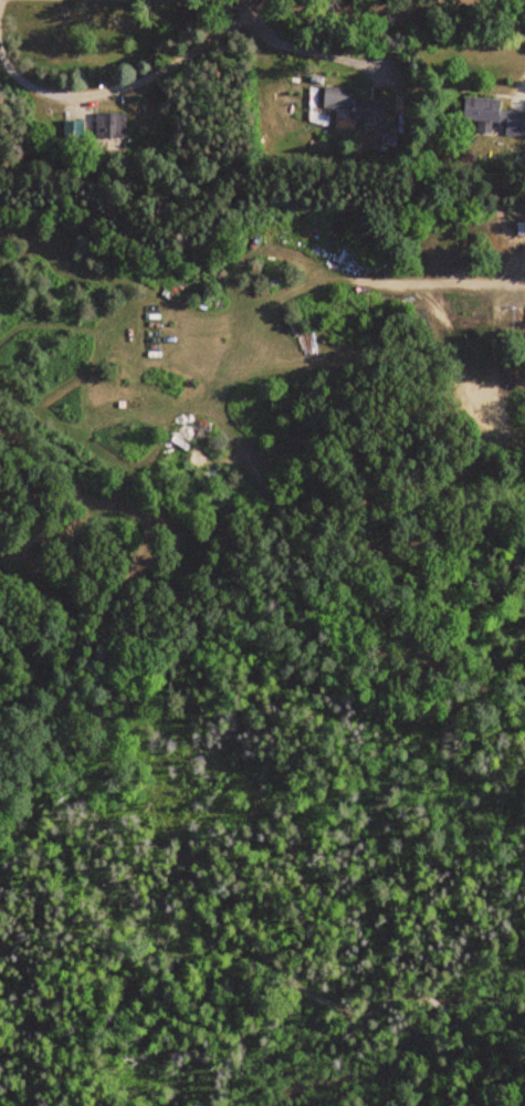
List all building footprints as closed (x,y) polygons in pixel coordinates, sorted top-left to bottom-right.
[(350,119),(384,122),(386,100),(354,98),(354,88),(324,86),(323,107),(350,109),(350,119)] [(464,97),(463,118),(477,120),(477,131),(491,132),(491,122),(505,123),(504,136),(524,137),(524,113),(498,111),(499,100),(464,97)] [(123,137),(123,113),(95,113),(95,137),(123,137)] [(63,138),(81,138),(82,120),(63,120),(63,138)]
